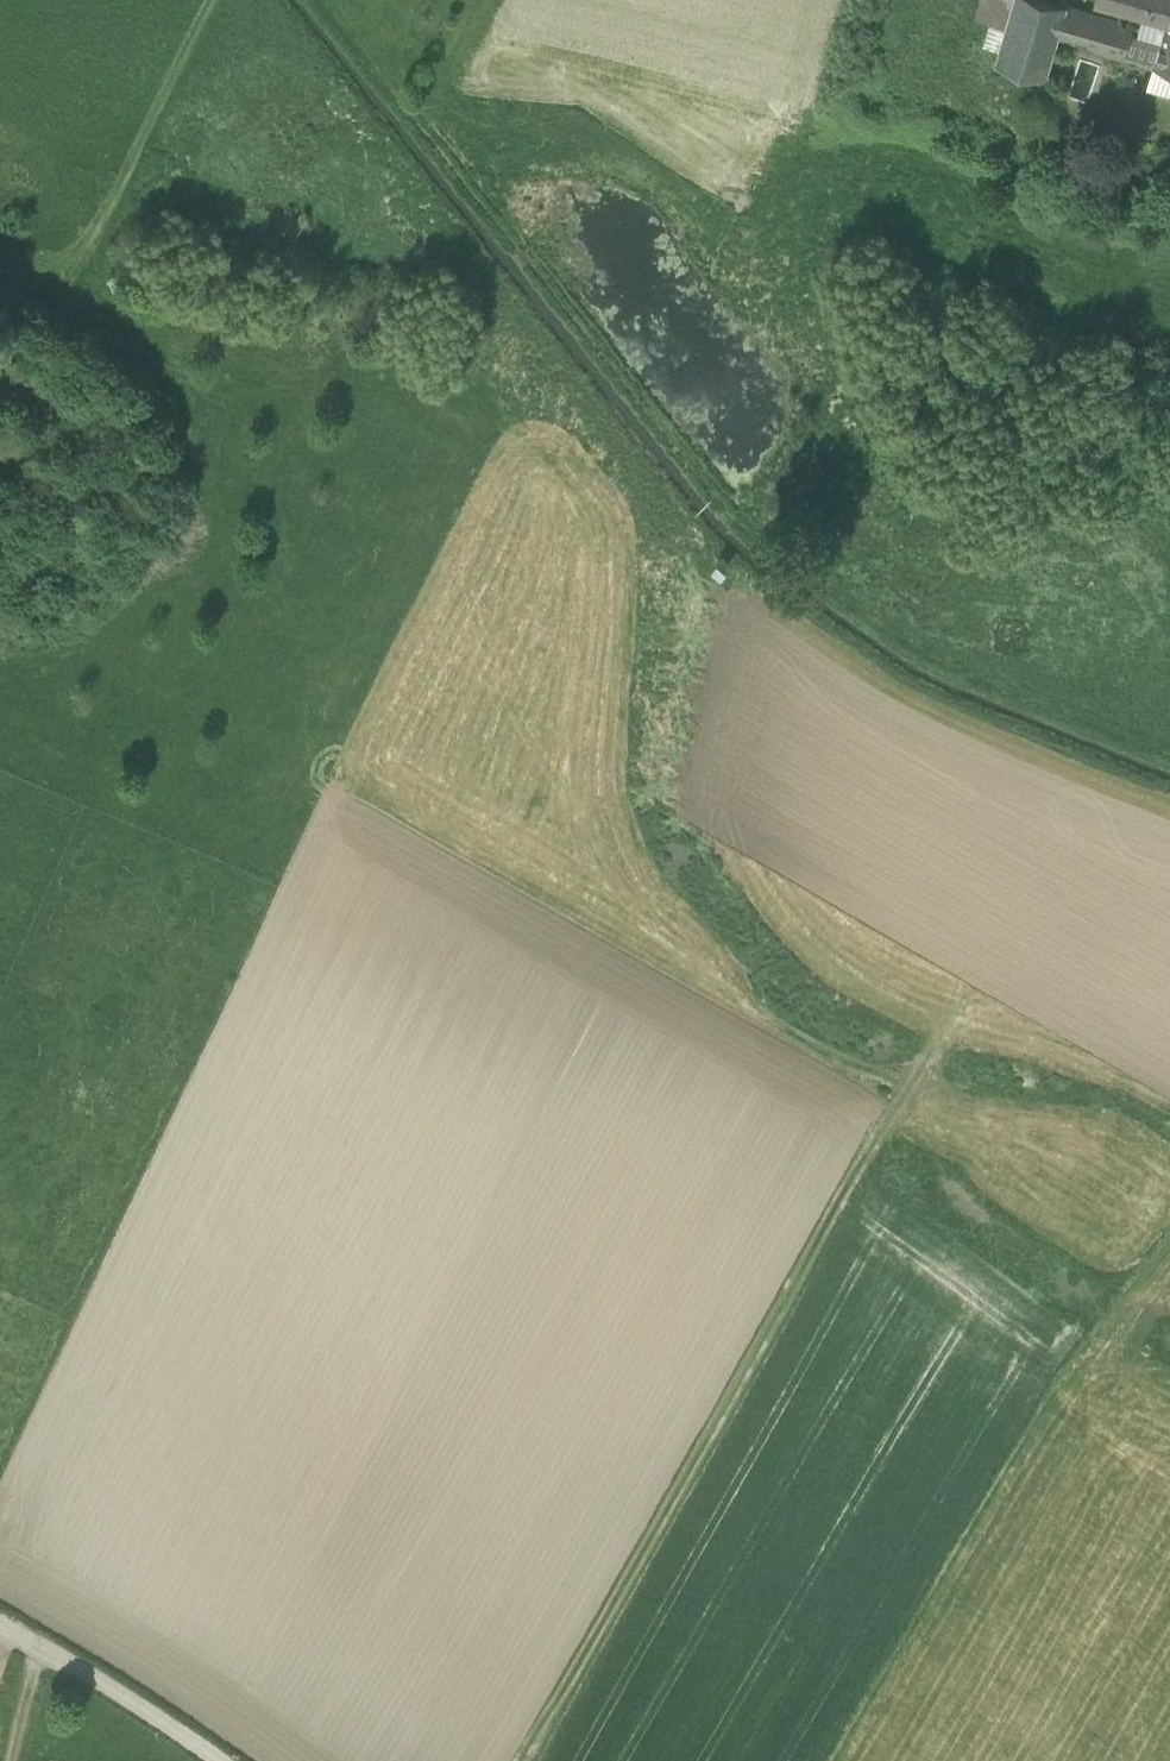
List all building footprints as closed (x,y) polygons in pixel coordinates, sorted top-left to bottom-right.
[(1014,0),(984,0),(968,55),(996,63),(1014,0)] [(1058,37),(1067,6),(1068,5),(1051,0),(1014,0),(996,63),(1046,78),(1058,37)] [(1143,12),(1168,19),(1163,34),(1160,43),(1154,64),(1157,65),(1169,69),(1169,0),(1099,0),(1143,12)] [(1132,24),(1067,6),(1058,37),(1122,55),(1128,34),(1132,24)] [(1139,27),(1163,34),(1168,19),(1143,12),(1139,27)] [(1160,43),(1128,34),(1122,55),(1154,64),(1160,43)] [(1157,65),(1150,86),(1169,92),(1169,69),(1157,65)]
